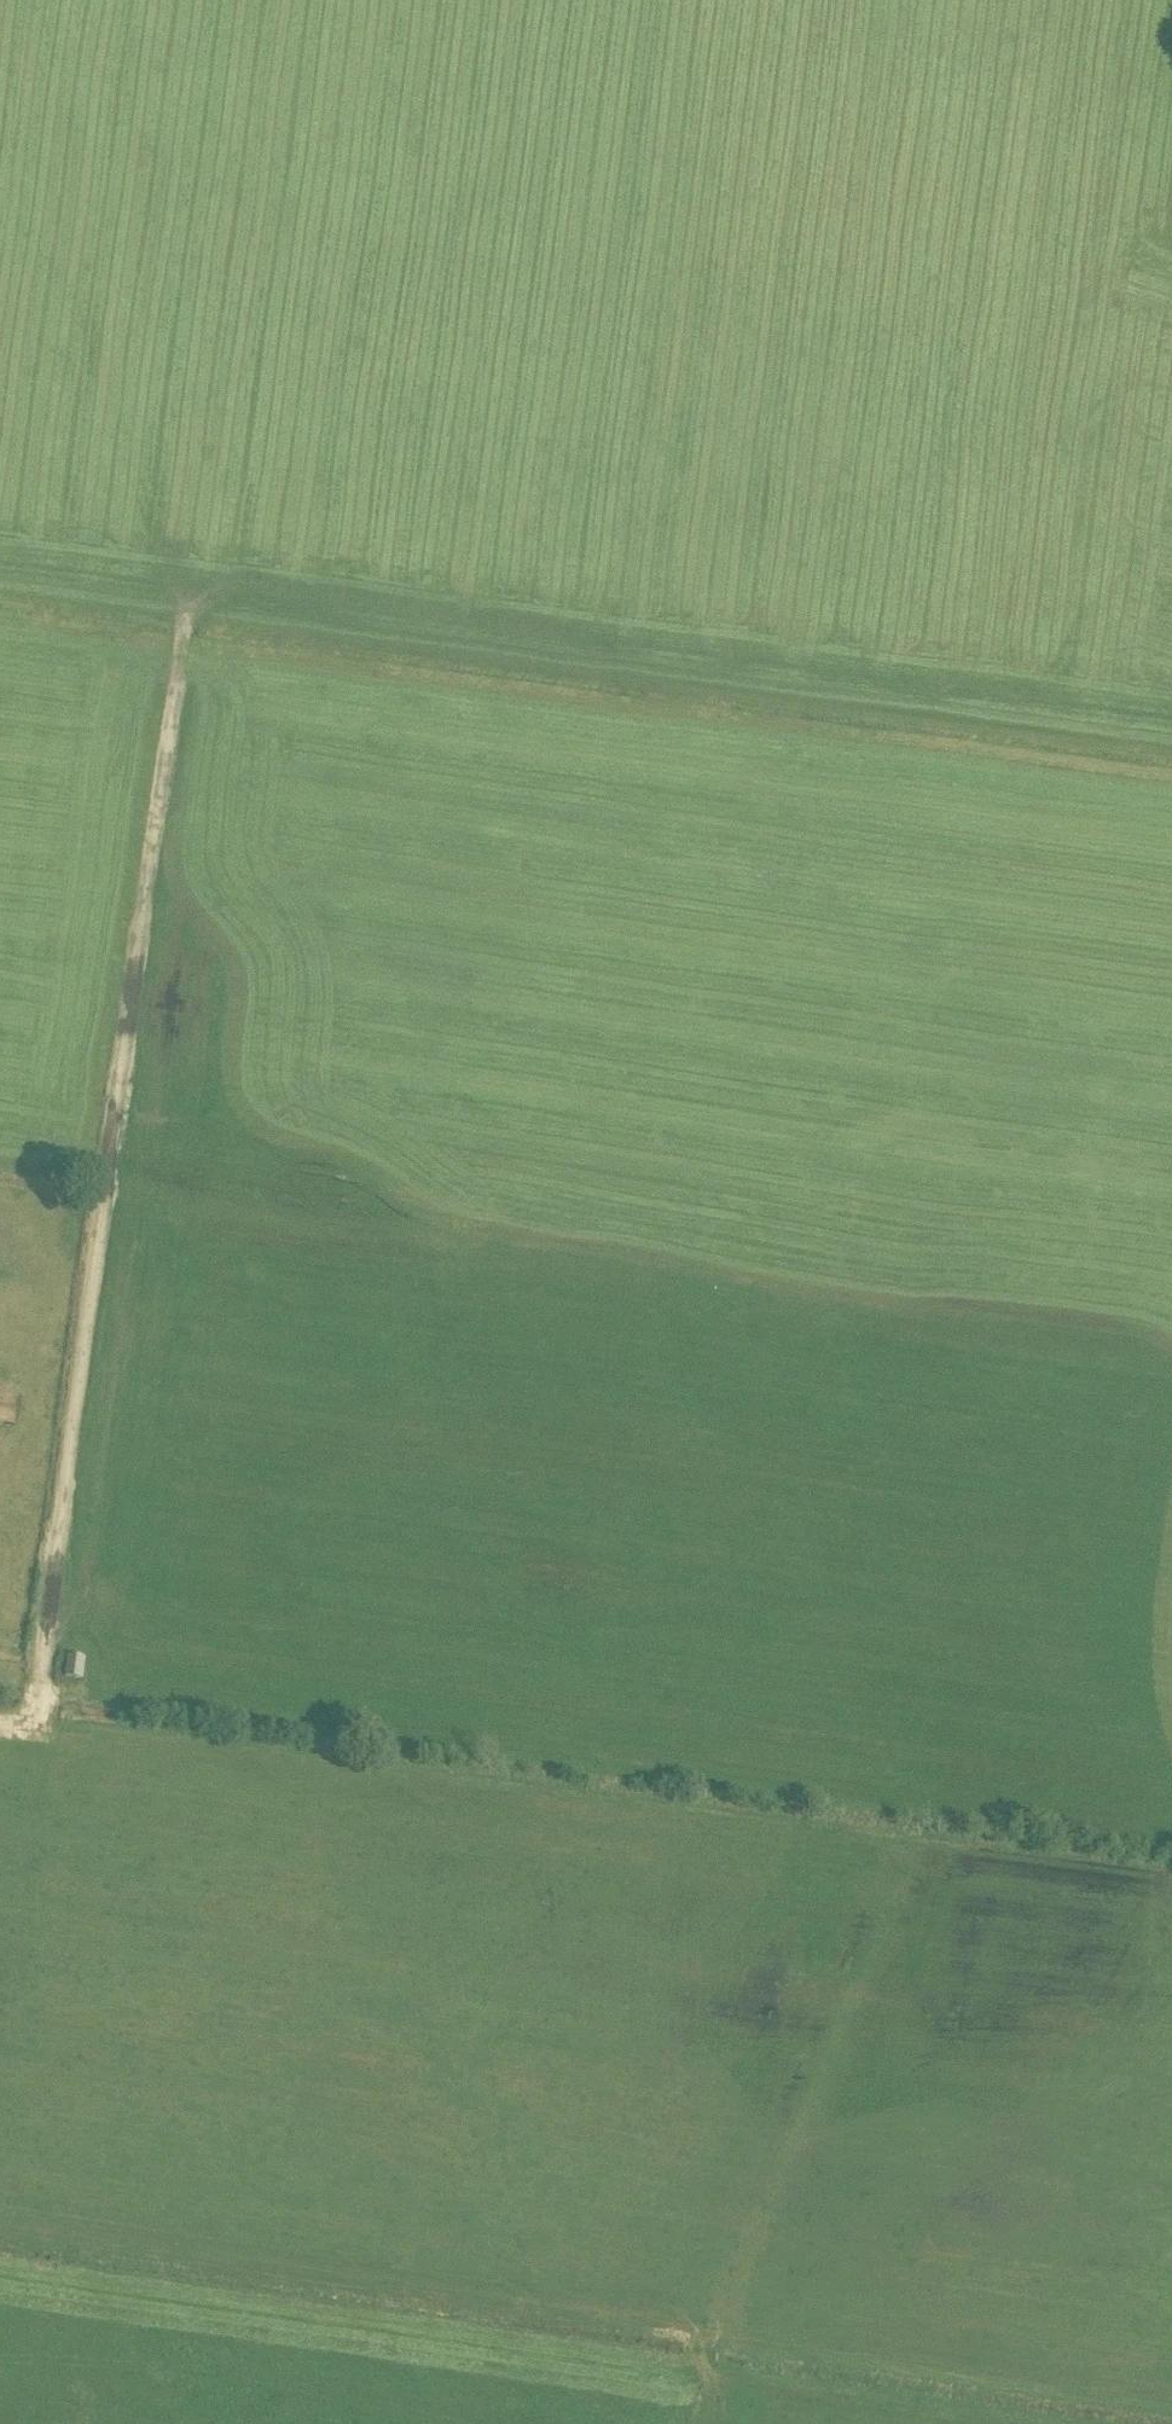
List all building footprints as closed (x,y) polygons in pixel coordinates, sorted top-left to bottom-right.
[(83,1678),(86,1657),(67,1655),(65,1676),(83,1678)]
